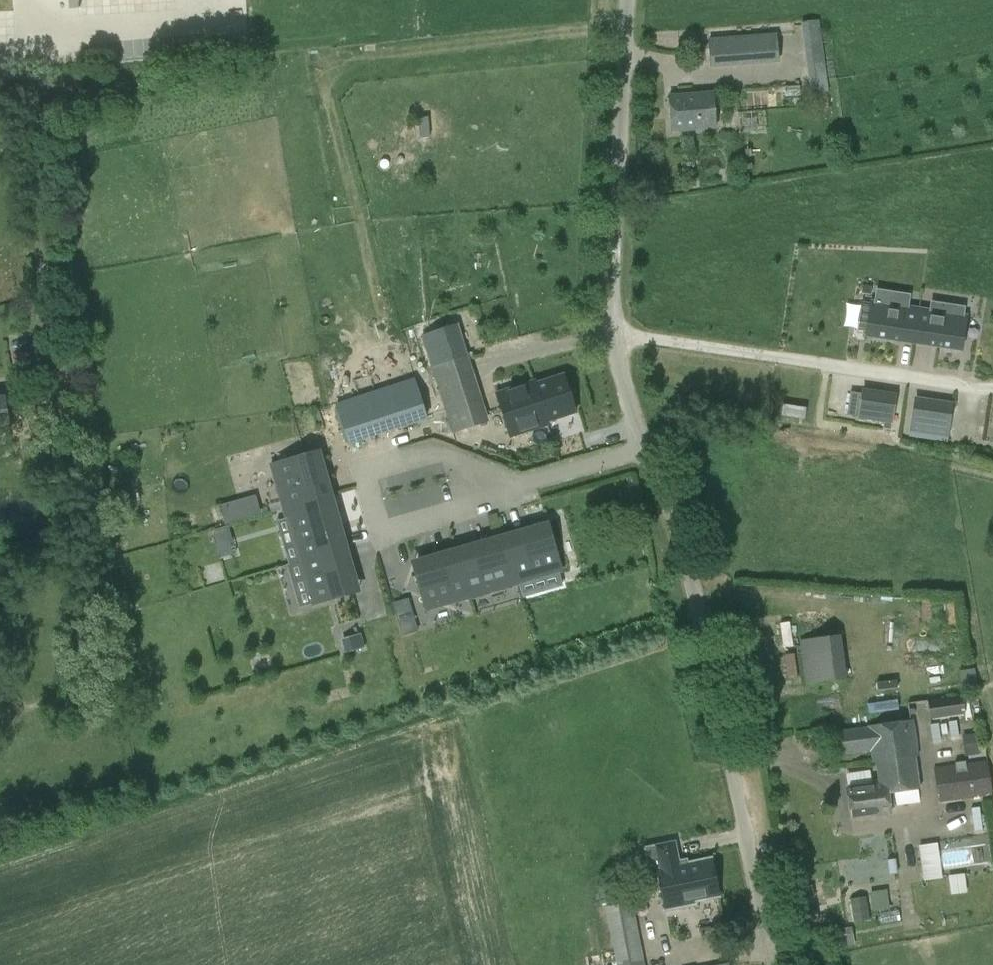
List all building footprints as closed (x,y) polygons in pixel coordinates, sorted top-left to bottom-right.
[(776,35),(708,41),(710,65),(778,59),(776,35)] [(828,92),(822,42),(804,44),(811,94),(828,92)] [(716,128),(714,93),(669,96),(672,131),(716,128)] [(914,344),(919,307),(909,305),(911,294),(876,289),(874,301),(870,300),(865,334),(864,337),(914,344)] [(919,307),(914,344),(963,351),(968,314),(964,314),(965,306),(931,301),(930,308),(919,307)] [(467,353),(464,355),(454,326),(422,337),(432,365),(431,365),(453,433),(489,422),(467,353)] [(564,375),(537,384),(536,382),(498,395),(512,435),(548,423),(547,421),(576,411),(564,375)] [(413,379),(335,405),(349,444),(428,419),(413,379)] [(5,391),(0,392),(0,430),(10,429),(5,391)] [(858,418),(892,423),(896,397),(862,392),(858,418)] [(954,405),(918,400),(914,426),(950,431),(954,405)] [(328,490),(323,491),(313,453),(273,464),(288,518),(328,506),(332,505),(328,490)] [(225,522),(261,515),(257,494),(221,501),(225,522)] [(336,534),(328,506),(288,518),(300,561),(340,550),(345,548),(340,533),(336,534)] [(214,529),(213,537),(214,541),(231,537),(228,526),(214,529)] [(549,529),(519,537),(518,533),(503,537),(504,542),(516,583),(561,570),(549,529)] [(473,545),(457,550),(459,554),(470,596),(516,583),(504,542),(474,550),(473,545)] [(345,548),(340,550),(300,561),(312,604),(352,593),(344,565),(349,564),(345,548)] [(443,559),(413,567),(425,609),(470,596),(459,554),(457,550),(442,554),(443,559)] [(407,600),(394,604),(399,620),(412,616),(407,600)] [(802,627),(804,639),(799,640),(804,684),(846,678),(841,634),(835,635),(834,623),(802,627)] [(361,634),(341,639),(345,652),(364,647),(361,634)] [(963,695),(928,700),(930,719),(965,714),(963,695)] [(868,701),(868,710),(898,709),(898,700),(868,701)] [(892,814),(890,794),(919,789),(914,751),(919,751),(914,719),(834,731),(837,756),(870,752),(875,785),(847,788),(851,818),(892,814)] [(978,733),(962,735),(964,756),(980,754),(978,733)] [(935,769),(939,801),(992,794),(987,761),(966,764),(966,761),(955,762),(956,766),(935,769)] [(939,841),(920,843),(924,878),(943,876),(939,841)] [(716,902),(715,897),(718,896),(711,860),(686,865),(686,862),(678,864),(673,843),(646,848),(651,872),(658,871),(666,910),(694,904),(693,901),(699,900),(700,905),(716,902)] [(870,892),(873,911),(890,909),(887,889),(870,892)] [(857,920),(872,916),(867,894),(851,898),(857,920)] [(617,964),(645,964),(632,900),(605,905),(617,964)]
